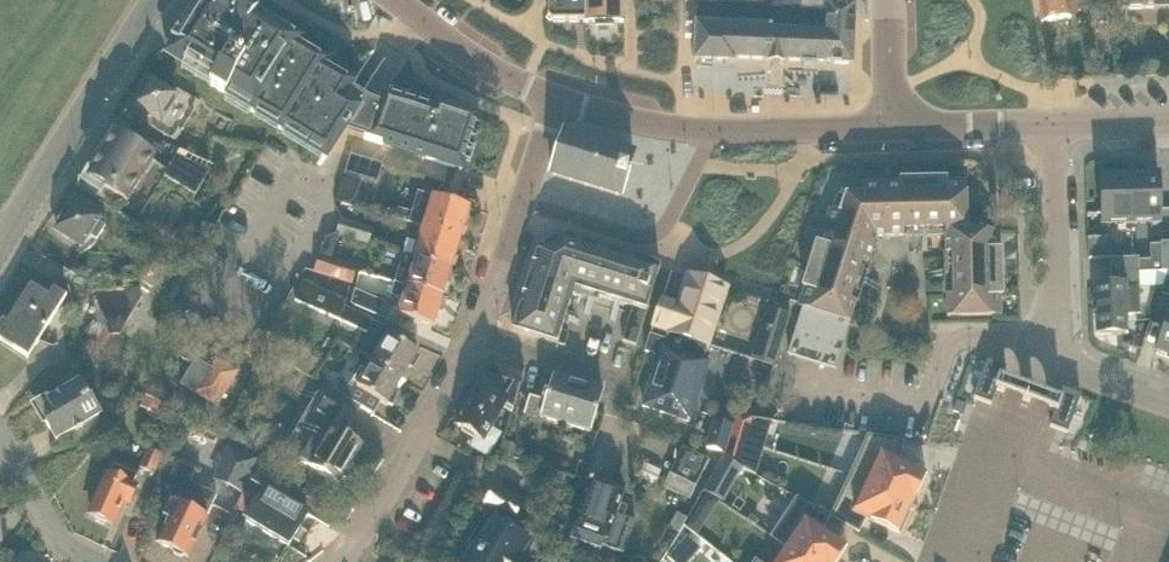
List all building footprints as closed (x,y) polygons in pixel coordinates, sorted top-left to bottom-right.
[(344,130),(349,132),(355,134),(365,138),(383,144),(427,158),(427,159),(450,167),(455,168),(456,169),(462,170),(479,118),(446,107),(447,106),(438,103),(435,111),(385,94),(381,104),(372,101),(369,100),(364,97),(351,88),(352,86),(349,84),(352,80),(328,64),(325,69),(323,68),(326,64),(323,62),(325,58),(302,43),(299,47),(297,46),(299,42),(296,40),(299,36),(275,21),(272,25),(268,22),(271,18),(259,10),(258,11),(244,2),(244,1),(242,0),(190,0),(165,39),(167,47),(168,48),(163,55),(210,85),(210,84),(326,158),(344,130)] [(584,22),(584,0),(548,0),(548,19),(552,22),(584,22)] [(624,22),(624,0),(584,0),(584,22),(624,22)] [(785,0),(721,0),(721,12),(697,11),(695,59),(735,61),(735,59),(769,60),(769,61),(772,61),(772,60),(771,60),(771,56),(782,57),(782,61),(781,61),(781,62),(784,62),(784,61),(824,63),(825,41),(822,40),(823,33),(801,32),(801,11),(785,10),(785,0)] [(1042,22),(1074,18),(1071,0),(1039,0),(1042,22)] [(1122,9),(1168,8),(1168,0),(1122,0),(1122,9)] [(853,64),(856,5),(826,4),(826,12),(801,11),(801,32),(823,33),(822,40),(825,41),(824,63),(853,64)] [(159,120),(175,95),(152,81),(136,106),(159,120)] [(570,133),(570,132),(568,131),(568,133),(565,132),(564,134),(563,134),(563,137),(564,137),(561,146),(560,145),(559,148),(560,148),(557,157),(556,157),(556,159),(557,159),(554,168),(553,168),(552,171),(553,171),(552,173),(554,174),(554,175),(557,176),(557,175),(570,179),(570,180),(572,181),(572,180),(585,184),(585,185),(588,185),(588,184),(601,189),(603,190),(604,189),(617,193),(616,194),(619,195),(619,194),(621,195),(622,192),(623,193),(624,190),(623,190),(626,180),(628,174),(630,168),(631,163),(633,158),(634,159),(634,156),(633,156),(634,153),(632,153),(632,152),(630,151),(629,152),(617,148),(617,147),(614,146),(614,147),(601,143),(601,142),(599,141),(598,142),(585,138),(586,137),(583,136),(583,137),(570,133)] [(153,160),(121,139),(116,137),(91,178),(127,201),(153,160)] [(378,183),(384,165),(352,155),(346,170),(345,174),(378,183)] [(198,196),(210,172),(177,156),(165,180),(198,196)] [(1103,224),(1132,223),(1130,175),(1101,176),(1103,224)] [(1130,175),(1132,223),(1161,223),(1160,209),(1159,175),(1130,175)] [(926,235),(925,229),(924,180),(901,181),(902,187),(884,188),(885,236),(904,236),(904,229),(925,229),(925,235),(926,235)] [(966,186),(947,186),(946,180),(924,180),(925,229),(946,228),(947,254),(967,233),(966,186)] [(878,236),(885,236),(884,188),(864,188),(864,195),(847,195),(841,212),(835,210),(829,229),(875,243),(878,236)] [(465,227),(470,209),(471,208),(444,200),(441,199),(434,197),(419,192),(416,202),(414,209),(413,212),(412,212),(405,210),(400,208),(396,218),(396,219),(424,228),(426,228),(426,227),(461,238),(462,235),(465,236),(467,228),(465,227)] [(97,222),(98,220),(73,205),(57,230),(82,245),(89,235),(98,240),(106,227),(97,222)] [(372,229),(350,222),(343,220),(339,233),(339,235),(368,244),(372,229)] [(147,245),(153,234),(130,222),(125,231),(131,234),(130,236),(147,245)] [(456,257),(461,238),(426,227),(426,228),(420,244),(409,240),(405,254),(408,255),(417,257),(452,269),(453,265),(456,266),(458,258),(456,257)] [(869,262),(875,243),(829,229),(824,246),(817,244),(811,265),(857,280),(863,260),(869,262)] [(1002,251),(995,251),(995,232),(967,233),(947,254),(953,253),(954,274),(1002,273),(1002,251)] [(533,269),(572,281),(584,243),(564,237),(539,250),(533,269)] [(596,295),(610,251),(584,243),(572,281),(570,287),(575,288),(596,295)] [(621,303),(635,259),(610,251),(596,295),(621,303)] [(417,257),(408,255),(405,254),(396,283),(443,297),(452,269),(417,257)] [(346,280),(350,265),(322,256),(317,271),(346,280)] [(1111,273),(1140,272),(1139,258),(1133,258),(1110,258),(1111,273)] [(647,311),(661,267),(635,259),(621,303),(634,307),(647,311)] [(863,282),(857,280),(811,265),(804,287),(810,289),(805,306),(851,321),(857,302),(850,300),(857,281),(863,283),(863,282)] [(566,318),(567,316),(568,312),(575,288),(570,287),(572,281),(533,269),(522,304),(566,318)] [(1168,272),(1161,294),(1168,297),(1168,271),(1168,272)] [(1140,272),(1111,273),(1111,287),(1126,287),(1140,287),(1140,272)] [(996,296),(1003,296),(1002,273),(954,274),(947,274),(947,275),(954,275),(954,295),(948,296),(948,316),(997,315),(996,296)] [(663,299),(654,327),(669,332),(669,333),(707,345),(708,345),(728,288),(688,275),(678,304),(664,299),(663,299)] [(339,319),(345,306),(347,301),(303,280),(294,299),(339,319)] [(443,297),(396,283),(395,282),(391,296),(403,300),(399,315),(433,326),(434,326),(443,297)] [(60,303),(34,286),(9,325),(3,321),(2,322),(4,323),(0,328),(0,339),(29,357),(61,307),(62,305),(60,303)] [(1111,287),(1096,288),(1097,336),(1127,335),(1126,287),(1111,287)] [(107,288),(102,295),(123,334),(124,333),(129,332),(131,334),(154,296),(152,295),(150,292),(150,290),(107,288)] [(378,316),(384,302),(354,289),(351,304),(378,316)] [(69,312),(74,303),(64,297),(60,303),(62,305),(61,307),(69,312)] [(562,331),(566,318),(522,304),(514,330),(558,344),(562,331)] [(374,319),(348,308),(345,306),(339,319),(367,332),(374,319)] [(845,337),(851,321),(805,306),(790,354),(836,369),(841,351),(840,351),(839,352),(835,350),(840,334),(844,336),(844,337),(845,337)] [(647,311),(634,307),(623,341),(636,345),(647,311)] [(1168,321),(1156,354),(1168,359),(1168,318),(1168,321)] [(418,353),(389,336),(381,331),(366,357),(403,380),(418,353)] [(569,333),(562,331),(558,344),(565,346),(569,333)] [(660,356),(643,406),(690,421),(710,362),(702,359),(707,345),(669,333),(667,339),(666,340),(651,335),(646,351),(660,356)] [(759,341),(753,360),(756,361),(774,367),(780,348),(759,341)] [(217,360),(220,355),(204,346),(197,358),(186,351),(182,358),(193,365),(181,385),(195,394),(197,392),(217,405),(238,372),(217,360)] [(403,380),(366,357),(362,356),(354,377),(348,374),(337,392),(362,407),(374,414),(382,402),(387,405),(388,404),(393,406),(399,392),(396,391),(403,380)] [(520,383),(525,369),(497,360),(492,374),(515,381),(520,383)] [(1002,378),(1006,369),(988,362),(975,397),(992,404),(997,389),(1005,392),(1007,386),(1008,380),(1002,378)] [(591,431),(603,391),(555,376),(547,401),(530,396),(525,413),(542,418),(542,417),(591,431)] [(1052,403),(1054,397),(1041,392),(1019,384),(1008,380),(1007,386),(1005,392),(1014,395),(1037,404),(1050,409),(1052,403)] [(514,408),(520,383),(515,381),(503,401),(505,403),(514,408)] [(58,441),(100,418),(81,384),(39,408),(58,441)] [(337,392),(325,384),(284,451),(287,453),(286,458),(287,462),(290,465),(294,466),(299,465),(301,462),(302,462),(302,463),(335,482),(340,485),(343,479),(345,480),(346,480),(347,480),(349,480),(350,480),(351,479),(352,478),(353,477),(354,476),(355,475),(355,474),(355,472),(355,471),(355,470),(354,468),(353,467),(353,466),(351,465),(353,463),(353,462),(362,447),(355,443),(344,436),(354,420),(362,407),(337,392)] [(491,427),(505,403),(503,401),(480,388),(458,425),(477,437),(471,446),(488,456),(502,434),(491,427)] [(1068,433),(1081,397),(1064,390),(1060,399),(1054,397),(1052,403),(1050,409),(1056,411),(1050,426),(1068,433)] [(164,402),(147,395),(148,396),(140,406),(157,415),(164,402)] [(734,425),(712,419),(705,445),(726,452),(734,425)] [(850,476),(912,504),(926,475),(900,463),(903,442),(868,437),(850,476)] [(230,443),(215,476),(227,481),(242,448),(230,443)] [(703,473),(710,460),(683,447),(677,461),(703,473)] [(154,473),(163,455),(149,448),(140,467),(154,473)] [(242,448),(227,482),(245,490),(259,458),(242,448)] [(691,499),(696,486),(697,485),(703,473),(677,461),(670,474),(664,487),(691,499)] [(169,519),(158,542),(173,549),(174,553),(183,557),(186,555),(189,557),(213,504),(217,495),(190,483),(195,471),(177,463),(166,487),(171,490),(167,500),(170,502),(163,516),(169,519)] [(661,471),(646,464),(639,477),(655,485),(661,471)] [(133,487),(138,476),(115,465),(109,477),(91,515),(113,525),(124,501),(130,503),(137,489),(133,487)] [(277,493),(284,481),(262,468),(254,481),(266,489),(247,521),(289,546),(309,513),(277,493)] [(850,476),(832,517),(859,533),(867,518),(899,533),(912,504),(850,476)] [(604,483),(591,479),(574,526),(576,527),(572,538),(602,548),(603,546),(624,554),(636,520),(625,516),(628,507),(619,504),(623,490),(613,486),(612,483),(607,481),(604,483)] [(464,561),(529,561),(518,555),(529,537),(515,530),(523,516),(518,513),(524,504),(518,500),(520,496),(504,486),(501,490),(496,487),(487,502),(493,507),(489,514),(488,514),(478,531),(481,533),(464,561)] [(846,548),(822,532),(830,517),(799,499),(797,498),(772,536),(771,537),(788,548),(810,561),(837,561),(846,548)] [(788,548),(778,561),(810,561),(788,548)]
